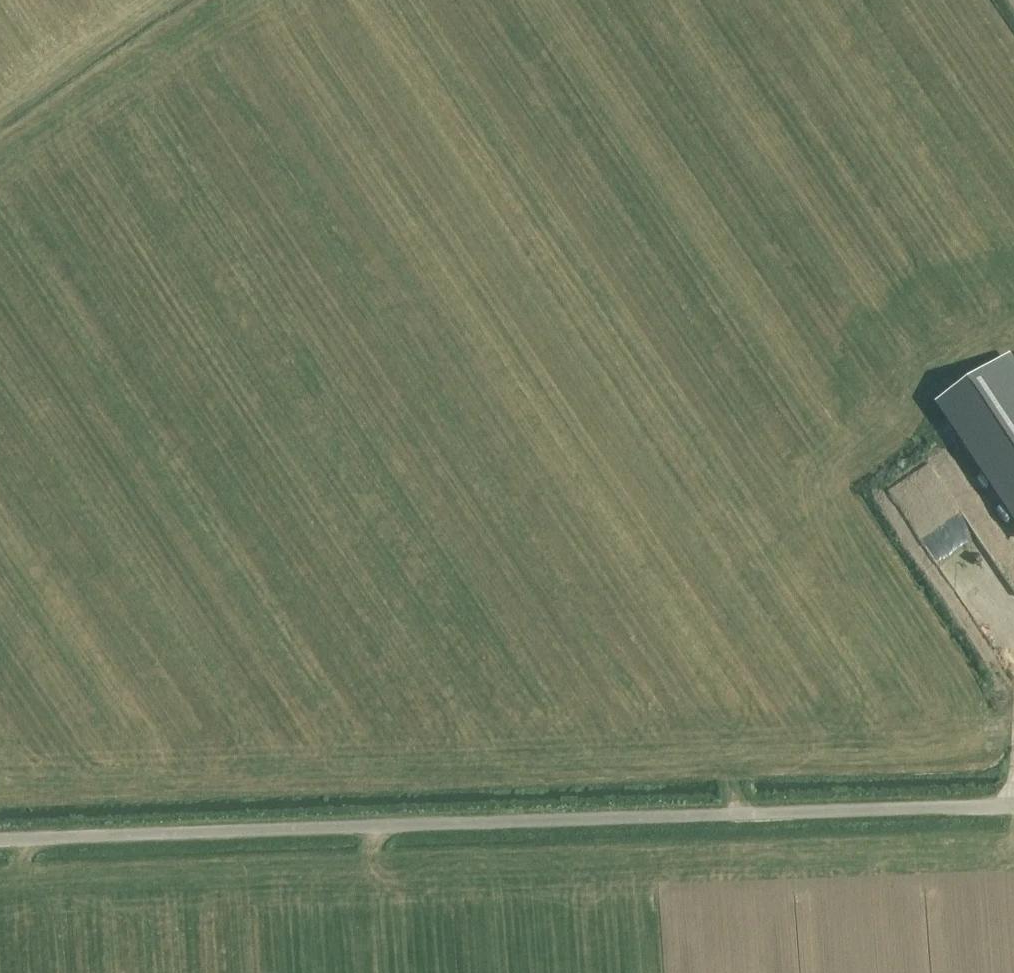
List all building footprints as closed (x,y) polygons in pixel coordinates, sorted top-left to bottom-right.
[(939,403),(1013,515),(1013,369),(1006,357),(939,403)] [(908,514),(947,487),(930,463),(891,489),(908,514)]
